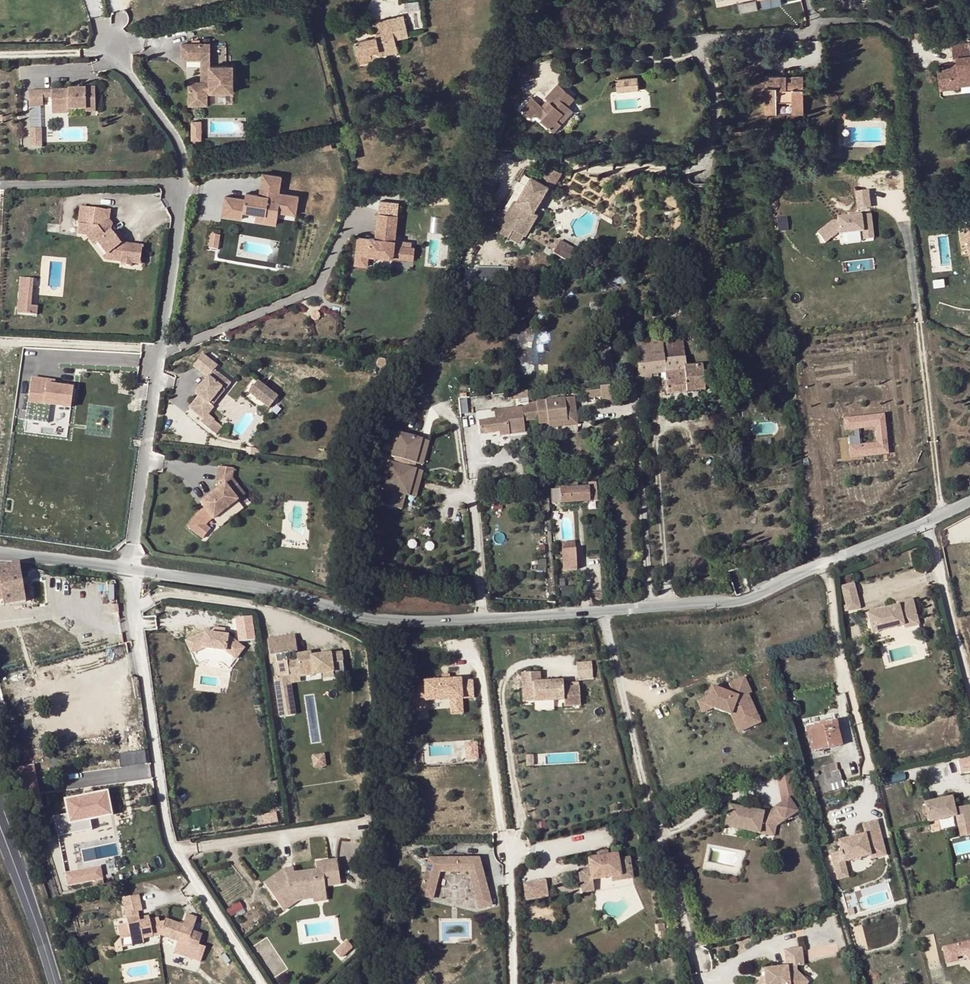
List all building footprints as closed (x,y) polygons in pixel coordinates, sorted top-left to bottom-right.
[(755,0),(737,3),(739,11),(756,8),(755,0)] [(404,15),(390,18),(394,35),(407,32),(404,15)] [(376,37),(356,42),(361,64),(373,61),(371,54),(397,47),(394,35),(390,18),(372,22),(376,37)] [(952,44),(953,58),(957,57),(957,63),(954,63),(944,64),(944,69),(938,70),(941,90),(950,89),(950,83),(960,82),(960,86),(969,85),(969,42),(952,44)] [(212,59),(211,44),(187,44),(187,60),(202,59),(212,59)] [(373,61),(380,59),(379,56),(398,52),(397,47),(371,54),(373,61)] [(212,67),(212,59),(202,59),(203,83),(211,83),(211,67),(212,67)] [(530,63),(514,68),(519,84),(535,79),(530,63)] [(234,93),(234,67),(212,67),(211,67),(211,83),(203,83),(190,84),(191,106),(205,106),(204,93),(208,93),(234,93)] [(765,76),(765,114),(777,114),(776,101),(792,101),(803,101),(803,76),(792,76),(792,84),(786,84),(786,76),(765,76)] [(616,79),(617,92),(639,90),(637,77),(616,79)] [(574,98),(558,83),(545,98),(547,99),(550,101),(543,108),(541,105),(532,98),(521,109),(531,119),(536,114),(554,131),(561,124),(556,120),(561,113),(564,115),(570,108),(568,106),(574,98)] [(98,113),(97,89),(87,89),(87,91),(81,91),(81,94),(77,94),(77,91),(31,93),(32,108),(45,107),(45,100),(53,99),(54,108),(70,107),(71,111),(87,111),(88,113),(98,113)] [(550,101),(547,99),(541,105),(543,108),(550,101)] [(792,114),(803,114),(803,101),(792,101),(792,114)] [(70,107),(54,108),(54,115),(71,115),(71,111),(70,107)] [(573,111),(570,108),(564,115),(561,113),(556,120),(561,124),(573,111)] [(508,113),(498,111),(493,130),(503,133),(508,113)] [(193,122),(194,135),(203,134),(203,122),(193,122)] [(44,130),(33,130),(33,149),(44,149),(44,130)] [(194,135),(194,145),(199,145),(199,141),(203,141),(203,134),(194,135)] [(528,209),(533,212),(548,186),(552,188),(561,173),(547,165),(538,180),(531,176),(516,202),(514,200),(505,216),(519,224),(528,209)] [(253,212),(251,221),(272,225),(275,211),(293,214),(296,197),(277,193),(281,176),(259,172),(255,192),(241,189),(240,198),(221,194),(217,216),(238,220),(240,209),(253,212)] [(868,206),(866,190),(853,192),(855,207),(868,206)] [(124,262),(123,266),(132,267),(132,263),(142,265),(144,247),(121,244),(121,243),(113,233),(112,232),(113,225),(110,220),(111,211),(82,207),(79,234),(88,236),(92,236),(94,235),(97,239),(96,242),(108,257),(116,258),(116,261),(124,262)] [(537,215),(533,212),(528,209),(519,224),(528,230),(537,215)] [(829,220),(814,231),(822,242),(836,232),(836,234),(860,231),(871,230),(869,213),(859,215),(859,213),(834,217),(834,219),(829,220)] [(395,246),(398,215),(378,214),(377,235),(380,235),(379,240),(376,239),(358,238),(356,266),(369,267),(370,256),(404,259),(405,247),(395,246)] [(960,227),(961,240),(967,240),(969,256),(969,226),(960,227)] [(872,238),(871,230),(860,231),(861,240),(872,238)] [(113,233),(121,243),(122,243),(123,241),(123,240),(123,238),(123,236),(122,234),(120,233),(118,232),(115,232),(114,233),(113,233)] [(210,233),(207,247),(218,250),(222,236),(210,233)] [(106,260),(116,261),(116,258),(108,257),(96,242),(97,239),(94,235),(92,236),(88,236),(106,260)] [(560,241),(552,253),(569,263),(577,250),(560,241)] [(416,247),(405,247),(404,259),(415,260),(416,247)] [(610,286),(626,284),(625,273),(609,275),(610,286)] [(20,285),(18,305),(30,306),(32,286),(20,285)] [(591,314),(609,311),(608,301),(590,303),(591,314)] [(30,306),(18,305),(17,314),(37,315),(37,306),(30,306)] [(665,373),(663,346),(662,341),(662,339),(636,341),(638,376),(652,374),(665,373)] [(611,368),(609,343),(597,343),(599,369),(611,368)] [(683,367),(681,345),(663,346),(665,373),(666,382),(662,382),(662,389),(667,389),(667,395),(705,391),(703,365),(683,367)] [(202,355),(193,367),(207,378),(194,393),(198,396),(189,408),(203,420),(213,408),(209,405),(222,389),(225,391),(230,384),(214,371),(217,367),(202,355)] [(652,374),(638,376),(639,384),(652,382),(652,374)] [(71,408),(73,389),(54,386),(47,385),(48,381),(32,379),(26,421),(48,424),(50,405),(71,408)] [(257,381),(248,392),(267,408),(276,396),(257,381)] [(209,405),(213,408),(225,391),(222,389),(209,405)] [(575,397),(564,398),(564,399),(567,422),(578,421),(575,397)] [(564,398),(545,400),(548,424),(549,429),(578,426),(578,421),(567,422),(564,399),(564,398)] [(537,405),(500,410),(501,418),(495,419),(478,421),(480,435),(499,433),(499,437),(507,436),(507,433),(525,431),(524,422),(539,420),(539,425),(548,424),(545,400),(536,401),(537,405)] [(876,423),(875,416),(844,420),(845,430),(854,429),(855,436),(849,437),(851,458),(882,454),(881,449),(884,449),(883,444),(886,443),(884,422),(876,423)] [(408,502),(412,503),(419,477),(415,476),(417,471),(421,472),(427,449),(404,443),(398,465),(401,466),(400,471),(394,470),(387,496),(390,497),(385,512),(404,517),(408,502)] [(433,451),(427,449),(421,472),(426,474),(433,451)] [(236,470),(221,468),(219,483),(222,488),(219,491),(220,493),(218,495),(216,494),(202,504),(207,510),(200,515),(190,527),(205,539),(212,530),(207,525),(209,522),(214,519),(215,520),(240,501),(232,490),(239,485),(234,479),(236,470)] [(419,477),(412,503),(419,505),(426,478),(419,477)] [(552,503),(599,500),(597,487),(578,488),(578,482),(570,483),(571,488),(551,489),(552,503)] [(247,496),(239,485),(232,490),(240,501),(247,496)] [(575,550),(562,550),(563,571),(577,571),(575,550)] [(21,564),(0,568),(0,601),(4,600),(5,606),(27,602),(21,564)] [(853,584),(842,587),(848,611),(859,608),(853,584)] [(866,614),(871,633),(903,625),(918,621),(912,599),(897,603),(898,606),(866,614)] [(252,616),(234,617),(236,641),(254,640),(252,616)] [(918,621),(903,625),(904,630),(919,626),(918,621)] [(235,659),(243,648),(227,636),(204,634),(186,641),(191,653),(203,649),(225,651),(235,659)] [(324,678),(344,675),(341,652),(311,657),(311,653),(296,655),(297,660),(287,662),(286,654),(297,652),(295,636),(267,640),(270,657),(276,656),(280,677),(300,674),(300,677),(314,675),(314,670),(322,669),(324,678)] [(203,649),(191,653),(193,657),(203,653),(224,656),(233,663),(235,659),(225,651),(203,649)] [(577,679),(593,678),(591,660),(576,662),(577,679)] [(580,707),(580,688),(564,689),(564,682),(541,683),(541,673),(523,673),(523,691),(534,691),(535,702),(564,701),(564,707),(580,707)] [(281,717),(296,715),(291,683),(301,681),(300,674),(280,677),(275,678),(281,717)] [(732,712),(731,715),(734,723),(744,718),(749,728),(761,722),(748,694),(751,693),(744,678),(729,685),(732,692),(731,695),(711,688),(707,699),(712,709),(713,709),(722,712),(727,710),(732,712)] [(424,685),(413,686),(415,717),(426,716),(425,701),(450,700),(462,699),(474,698),(473,681),(461,681),(461,679),(450,680),(443,681),(424,682),(424,685)] [(535,702),(534,691),(523,691),(523,702),(535,702)] [(702,714),(713,709),(712,709),(707,699),(707,698),(697,703),(702,714)] [(462,699),(450,700),(451,715),(463,714),(462,699)] [(827,726),(826,723),(825,720),(805,725),(811,753),(814,752),(810,730),(827,726)] [(836,721),(826,723),(827,726),(810,730),(814,752),(842,746),(836,721)] [(324,756),(311,758),(313,771),(326,769),(324,756)] [(969,770),(969,757),(958,758),(959,771),(969,770)] [(822,767),(824,774),(839,770),(837,763),(822,767)] [(847,787),(845,781),(842,769),(839,770),(824,774),(818,776),(821,786),(823,794),(847,787)] [(783,796),(793,792),(786,774),(776,778),(783,796)] [(66,801),(69,814),(72,834),(92,830),(90,819),(110,815),(106,793),(66,801)] [(925,804),(929,822),(955,816),(957,828),(969,825),(969,812),(969,805),(955,809),(952,798),(925,804)] [(765,813),(727,806),(724,826),(760,834),(760,833),(762,824),(776,827),(784,821),(775,807),(765,813)] [(72,834),(69,814),(54,817),(58,837),(72,834)] [(866,835),(839,842),(841,852),(831,854),(835,870),(845,868),(844,862),(871,856),(868,845),(882,842),(878,822),(863,826),(866,835)] [(762,824),(760,833),(774,837),(776,827),(762,824)] [(882,842),(868,845),(871,856),(871,860),(886,856),(882,842)] [(596,852),(596,858),(608,856),(607,850),(596,852)] [(596,858),(588,860),(589,869),(578,870),(580,883),(592,881),(611,878),(631,875),(629,859),(618,860),(617,855),(608,856),(596,858)] [(289,875),(288,870),(267,884),(285,911),(300,901),(316,899),(314,882),(342,877),(339,860),(318,864),(319,871),(296,873),(289,875)] [(481,910),(493,907),(481,860),(431,860),(428,874),(421,897),(434,901),(441,874),(471,873),(481,910)] [(103,879),(100,867),(65,873),(67,886),(103,879)] [(845,868),(835,870),(837,880),(847,877),(845,868)] [(343,884),(342,877),(314,882),(316,899),(316,902),(329,901),(327,887),(343,884)] [(523,883),(523,885),(525,899),(525,900),(526,901),(527,901),(547,898),(548,897),(549,896),(546,882),(546,881),(545,880),(544,880),(524,883),(523,883)] [(592,881),(580,883),(582,893),(594,891),(592,881)] [(180,941),(199,947),(204,935),(194,932),(198,919),(188,915),(185,926),(167,920),(166,922),(161,924),(160,919),(151,921),(141,923),(141,919),(139,912),(143,912),(140,896),(124,899),(130,926),(119,928),(122,940),(132,938),(133,942),(145,939),(162,936),(179,942),(180,942),(180,941)] [(198,951),(199,947),(180,941),(180,942),(179,942),(178,944),(198,951)] [(346,941),(334,950),(340,957),(351,948),(346,941)] [(962,944),(965,956),(969,961),(969,942),(962,944)] [(943,948),(946,963),(955,961),(956,957),(964,955),(965,956),(962,944),(943,948)] [(801,949),(785,951),(787,967),(783,968),(784,971),(779,972),(778,969),(764,970),(766,981),(761,982),(759,983),(806,983),(808,981),(795,972),(796,967),(804,966),(801,949)]
